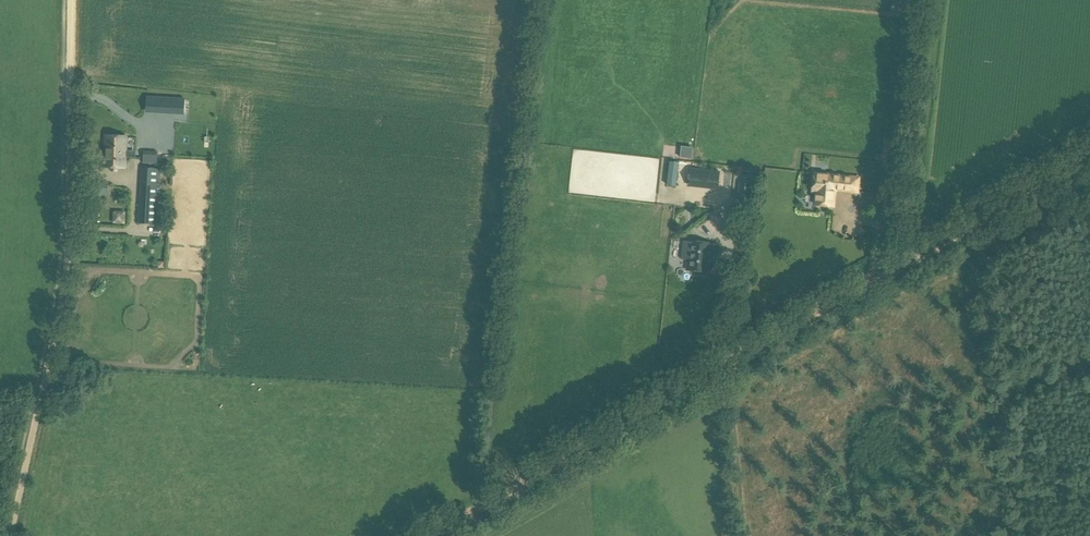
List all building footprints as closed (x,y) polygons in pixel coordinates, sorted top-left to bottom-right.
[(146,89),(144,103),(183,106),(184,93),(146,89)] [(106,136),(104,167),(126,167),(127,158),(127,150),(127,137),(106,136)] [(902,163),(904,142),(893,141),(891,162),(902,163)] [(143,163),(157,164),(157,151),(144,151),(143,163)] [(683,208),(691,163),(672,160),(665,205),(683,208)] [(144,168),(140,223),(159,225),(162,169),(144,168)] [(718,187),(720,172),(691,169),(689,184),(718,187)] [(814,177),(812,192),(816,192),(815,204),(833,206),(835,194),(834,194),(834,190),(857,192),(859,178),(827,175),(827,179),(814,177)] [(85,182),(85,196),(106,197),(107,183),(85,182)] [(739,196),(751,197),(752,184),(740,183),(739,196)] [(119,225),(132,225),(132,212),(119,212),(119,225)] [(711,244),(690,241),(686,270),(708,273),(709,262),(715,262),(717,245),(711,244)]
